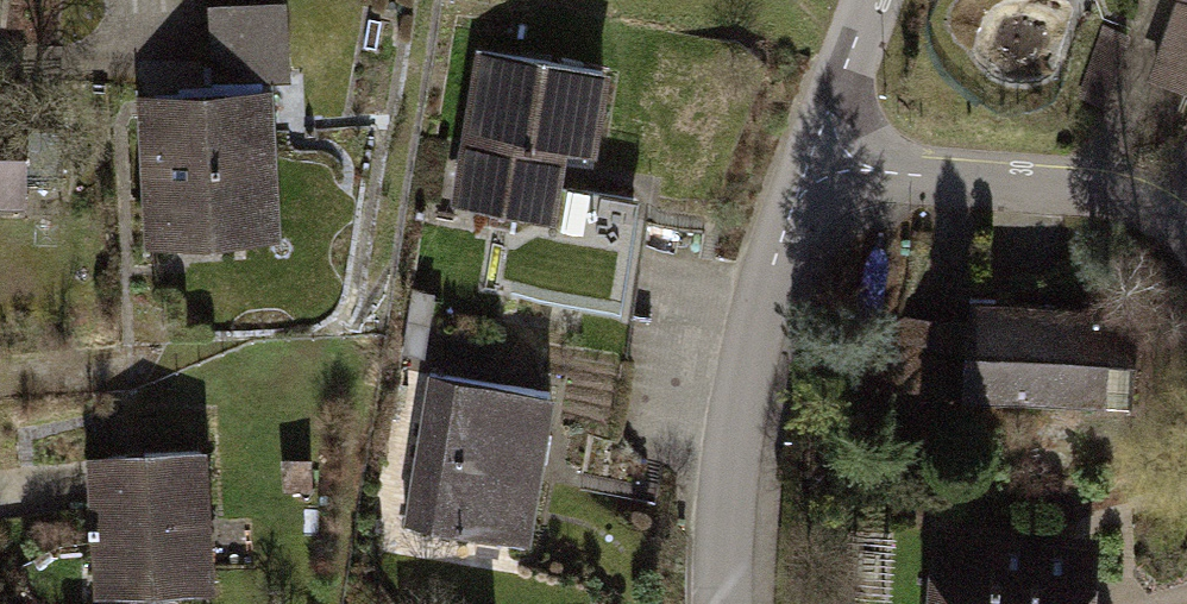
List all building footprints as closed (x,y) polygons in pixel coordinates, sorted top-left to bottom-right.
[(1141,75),(1186,91),(1186,5),(1172,0),(1167,0),(1141,75)] [(1116,98),(1136,33),(1109,24),(1089,89),(1116,98)] [(287,31),(211,36),(214,75),(290,70),(287,31)] [(599,67),(484,49),(461,197),(517,206),(504,284),(614,301),(631,193),(556,182),(562,143),(586,147),(599,67)] [(154,106),(160,230),(265,224),(258,100),(154,106)] [(10,194),(10,102),(0,102),(0,194),(10,194)] [(1095,313),(970,307),(967,388),(1091,393),(1095,313)] [(552,397),(435,379),(414,513),(532,531),(552,397)] [(193,463),(99,466),(104,585),(198,581),(193,463)] [(937,541),(934,603),(1079,603),(1081,547),(937,541)]
